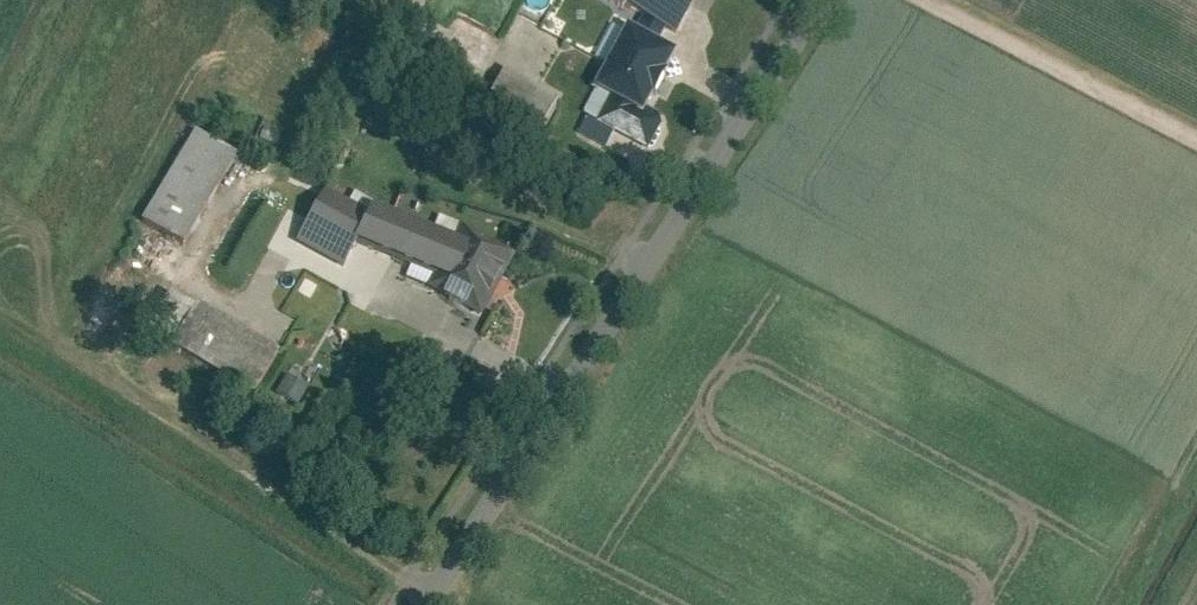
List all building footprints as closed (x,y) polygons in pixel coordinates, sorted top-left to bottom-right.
[(687,33),(704,0),(622,0),(687,33)] [(592,55),(623,66),(637,26),(605,15),(592,55)] [(696,53),(647,29),(615,92),(625,97),(663,117),(696,53)] [(566,94),(516,68),(501,97),(552,123),(566,94)] [(625,97),(611,124),(649,143),(663,117),(625,97)] [(581,135),(613,149),(620,131),(589,118),(581,135)] [(193,248),(246,153),(199,127),(146,223),(193,248)] [(380,206),(259,221),(269,306),(391,291),(386,256),(380,206)] [(380,206),(386,256),(444,279),(459,242),(380,206)] [(438,293),(492,315),(519,248),(465,227),(459,242),(444,279),(438,293)] [(288,355),(183,296),(160,337),(264,396),(288,355)] [(314,384),(292,373),(280,396),(302,407),(314,384)]
